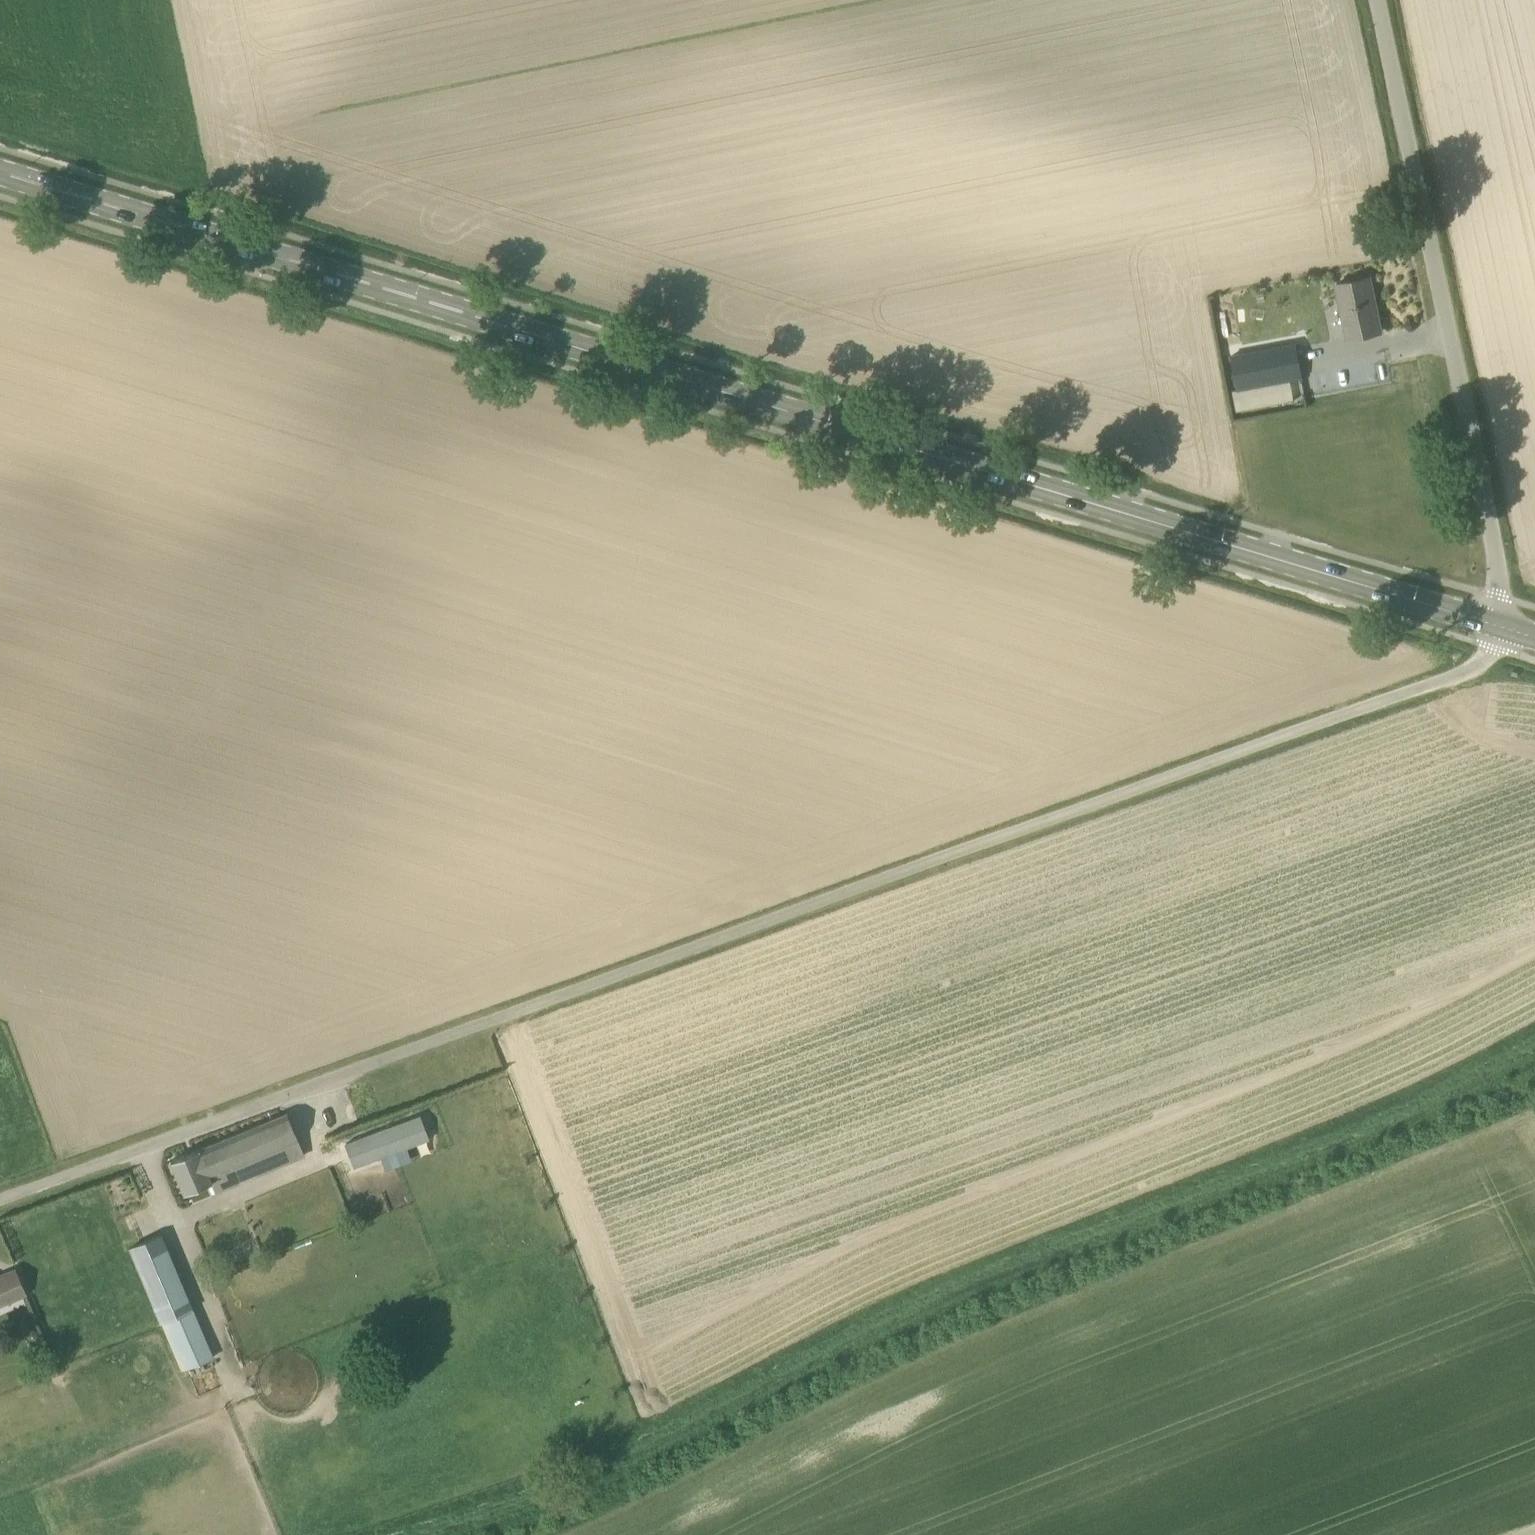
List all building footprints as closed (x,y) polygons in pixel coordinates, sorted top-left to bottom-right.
[(1345,339),(1361,336),(1381,332),(1369,277),(1334,284),(1345,339)] [(1237,391),(1303,378),(1296,342),(1230,355),(1237,391)] [(304,1156),(297,1140),(286,1113),(198,1150),(198,1149),(170,1160),(184,1194),(211,1184),(215,1194),(304,1156)] [(127,1244),(175,1371),(208,1359),(161,1232),(127,1244)] [(12,1302),(26,1296),(15,1270),(0,1276),(0,1307),(12,1302)]
